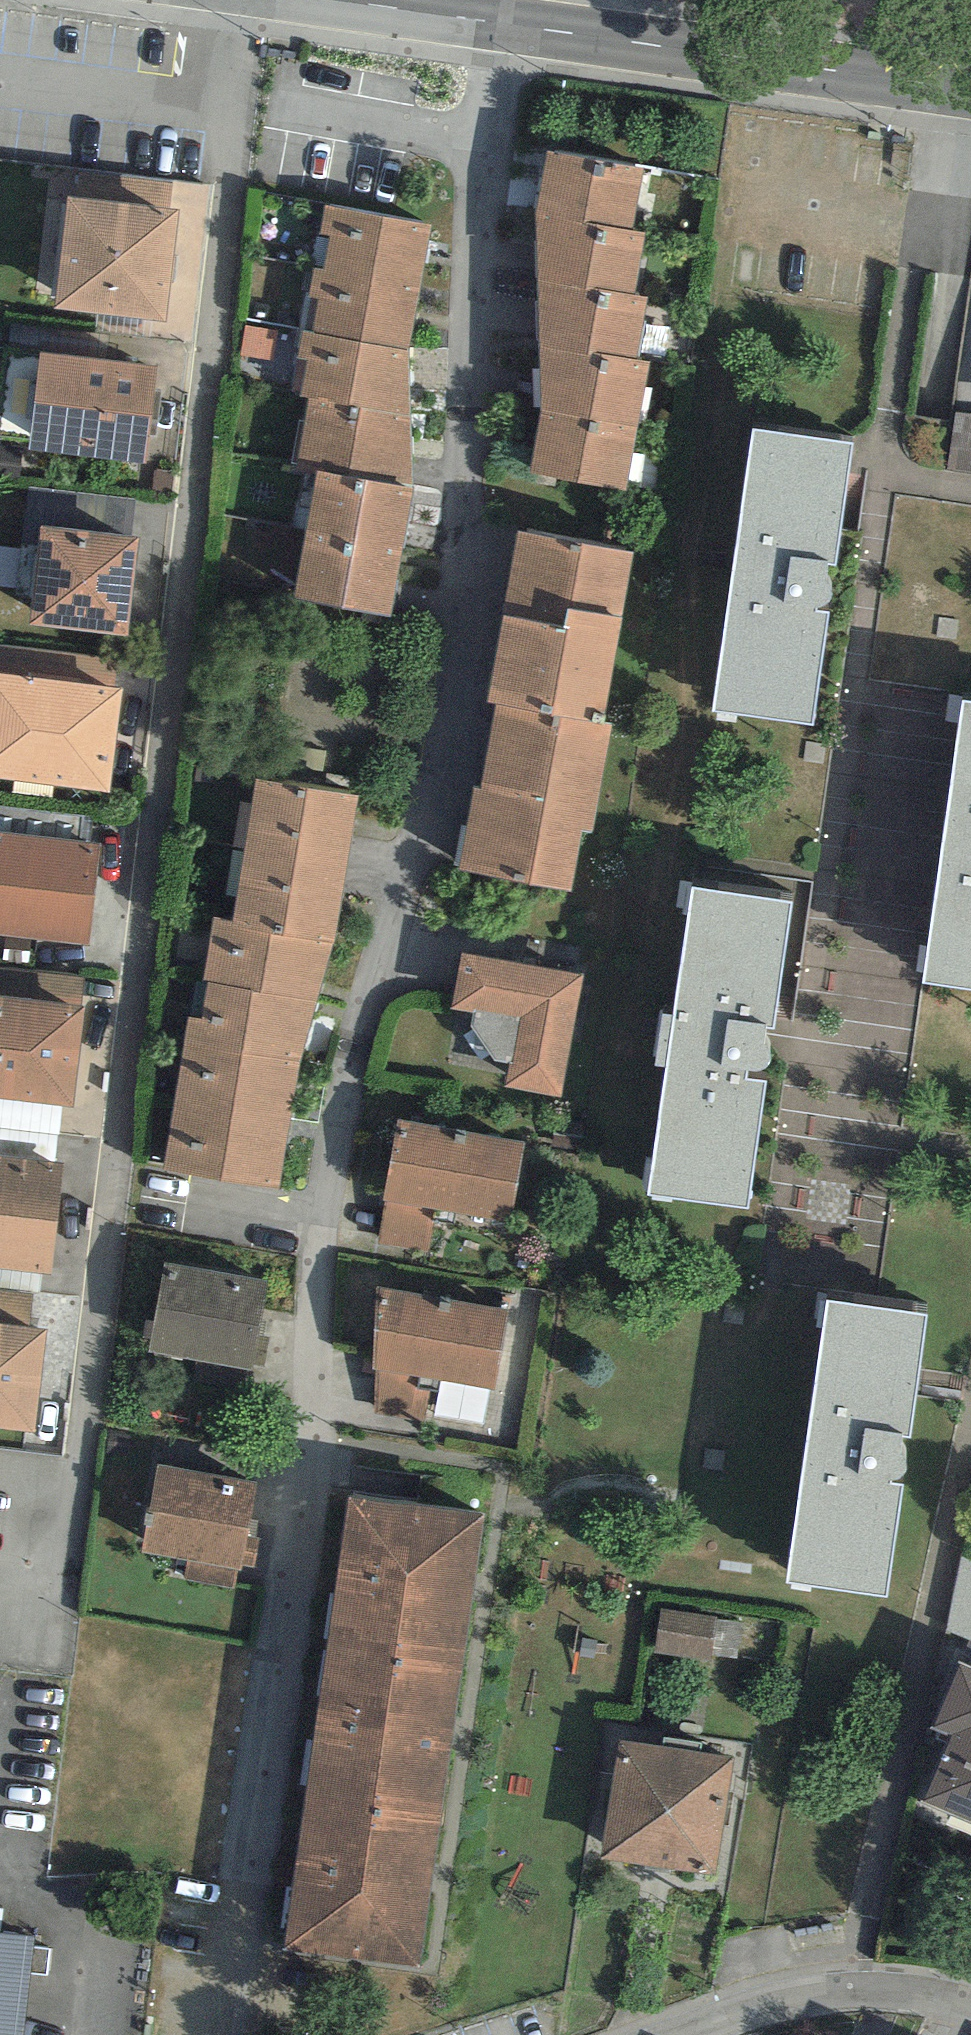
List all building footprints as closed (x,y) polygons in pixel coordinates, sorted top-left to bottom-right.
[(645,170),(545,150),(532,213),(633,233),(645,170)] [(177,206),(69,192),(55,300),(163,314),(177,206)] [(431,227),(325,207),(313,268),(420,287),(431,227)] [(643,232),(633,233),(532,213),(537,282),(635,294),(643,232)] [(409,350),(420,287),(313,268),(301,331),(409,350)] [(649,299),(635,294),(537,282),(540,346),(640,357),(649,299)] [(411,414),(409,350),(301,331),(295,357),(308,359),(298,397),(310,399),(411,414)] [(649,359),(640,357),(540,346),(540,412),(638,428),(649,359)] [(156,360),(43,347),(32,440),(146,453),(156,360)] [(413,490),(411,414),(310,399),(297,470),(316,472),(413,490)] [(626,491),(638,428),(540,412),(529,473),(626,491)] [(854,432),(753,418),(714,700),(815,714),(854,432)] [(401,554),(413,490),(316,472),(305,538),(401,554)] [(137,530),(40,518),(27,615),(125,628),(137,530)] [(631,554),(518,534),(488,703),(497,704),(602,723),(631,554)] [(391,617),(401,554),(305,538),(294,600),(391,617)] [(0,667),(0,773),(108,787),(122,682),(0,667)] [(967,696),(931,970),(970,975),(970,696),(967,696)] [(611,725),(602,723),(497,704),(482,791),(474,790),(459,871),(571,891),(582,830),(591,832),(611,725)] [(359,796),(256,780),(247,832),(350,849),(359,796)] [(99,840),(0,830),(0,931),(88,941),(99,840)] [(342,900),(350,849),(247,832),(233,920),(232,927),(335,943),(342,900)] [(793,894),(693,880),(651,1182),(751,1195),(793,894)] [(313,1000),(335,943),(232,927),(233,920),(214,917),(203,981),(209,982),(313,1000)] [(582,970),(461,948),(452,1002),(520,1014),(508,1082),(560,1091),(582,970)] [(300,1062),(313,1000),(209,982),(202,1019),(188,1016),(183,1043),(300,1062)] [(0,992),(0,1096),(60,1103),(76,1105),(89,1002),(0,992)] [(290,1122),(300,1062),(183,1043),(173,1102),(290,1122)] [(53,1163),(60,1103),(0,1096),(0,1157),(53,1163)] [(278,1189),(290,1122),(173,1102),(162,1170),(278,1189)] [(526,1137),(396,1116),(382,1192),(378,1241),(432,1250),(433,1205),(514,1218),(526,1137)] [(55,1272),(68,1165),(53,1163),(0,1157),(0,1265),(55,1272)] [(269,1281),(171,1265),(156,1351),(192,1357),(187,1382),(236,1390),(239,1368),(255,1370),(269,1281)] [(511,1305),(385,1285),(373,1361),(374,1409),(416,1414),(418,1373),(498,1382),(511,1305)] [(925,1305),(828,1293),(792,1568),(889,1580),(925,1305)] [(0,1316),(0,1420),(36,1423),(47,1321),(0,1316)] [(257,1480),(159,1461),(142,1545),(179,1553),(175,1577),(221,1586),(226,1561),(241,1564),(257,1480)] [(353,1494),(329,1646),(467,1668),(490,1514),(353,1494)] [(963,1557),(950,1626),(970,1635),(970,1560),(963,1557)] [(717,1616),(664,1607),(657,1651),(710,1660),(717,1616)] [(442,1817),(467,1668),(329,1646),(305,1798),(442,1817)] [(961,1656),(933,1723),(954,1731),(926,1797),(970,1815),(970,1660),(961,1656)] [(733,1750),(622,1734),(605,1849),(717,1865),(733,1750)] [(421,1969),(442,1817),(305,1798),(283,1950),(421,1969)] [(0,1930),(0,2034),(21,2034),(33,1934),(0,1930)]
